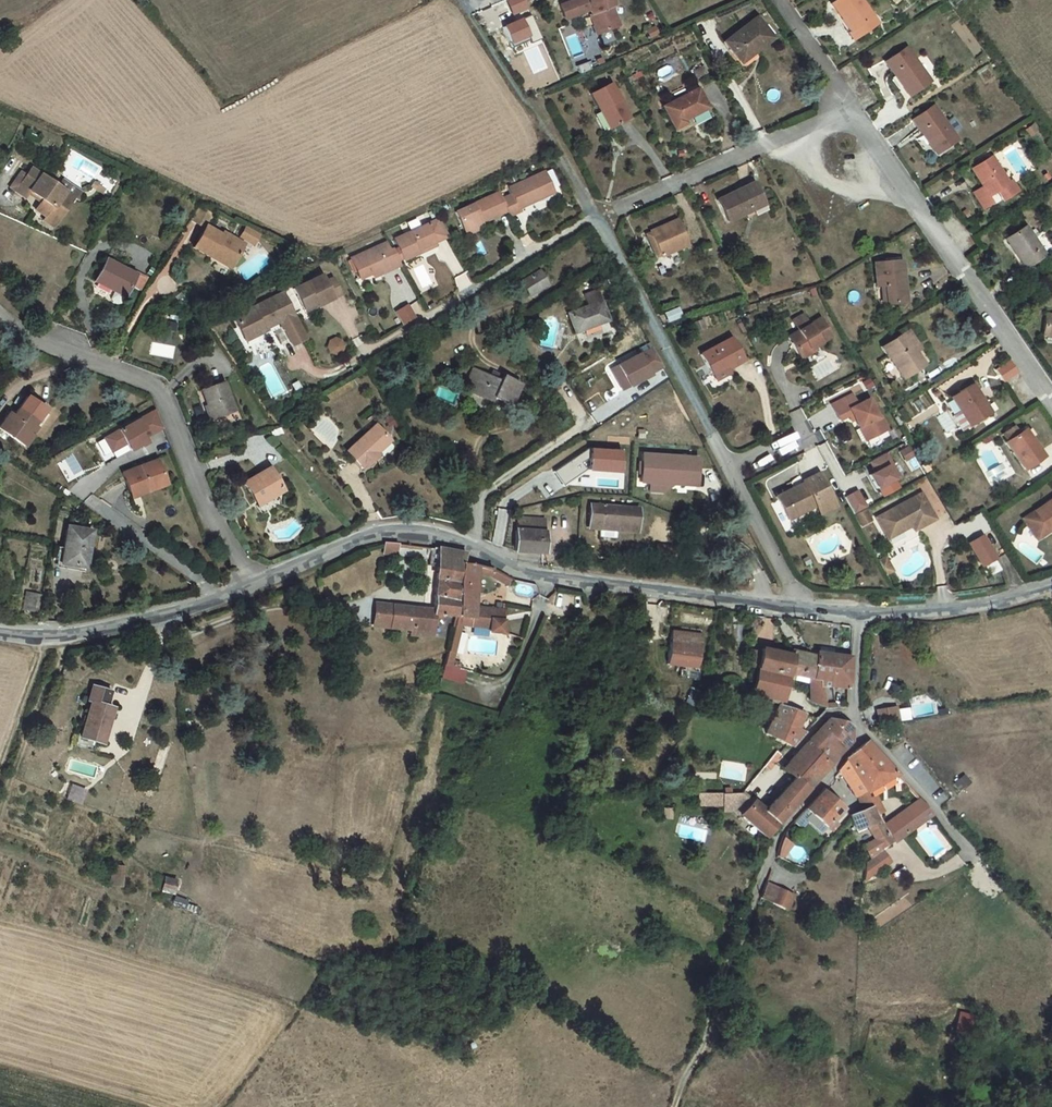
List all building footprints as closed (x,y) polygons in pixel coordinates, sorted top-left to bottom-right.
[(588,22),(586,23),(593,43),(615,35),(609,16),(612,15),(611,0),(587,0),(588,22)] [(937,9),(947,0),(930,0),(937,9)] [(581,4),(557,12),(561,26),(585,19),(581,4)] [(862,5),(840,19),(847,29),(844,31),(861,56),(885,40),(862,5)] [(728,57),(743,77),(760,65),(761,67),(777,56),(761,35),(728,57)] [(936,99),(914,65),(892,77),(915,112),(936,99)] [(579,66),(568,70),(570,77),(581,73),(579,66)] [(606,111),(614,129),(628,123),(611,87),(593,95),(601,113),(606,111)] [(701,101),(664,115),(674,138),(685,132),(685,130),(709,121),(701,101)] [(601,113),(609,131),(614,129),(606,111),(601,113)] [(960,159),(938,125),(918,138),(941,171),(960,159)] [(1008,197),(992,172),(972,183),(983,201),(972,207),(982,222),(992,215),(989,210),(1000,204),(1005,211),(1018,204),(1012,195),(1008,197)] [(512,197),(502,202),(507,214),(510,219),(521,214),(519,211),(537,202),(536,199),(552,191),(543,173),(509,190),(512,197)] [(54,192),(30,177),(25,183),(20,180),(11,195),(26,205),(30,198),(42,206),(36,216),(55,229),(72,203),(54,192)] [(552,191),(536,199),(537,202),(554,194),(552,191)] [(722,205),(732,227),(750,220),(749,217),(768,209),(760,191),(722,205)] [(498,196),(456,217),(465,235),(483,226),(507,214),(502,202),(498,196)] [(650,232),(659,256),(687,247),(678,223),(650,232)] [(440,225),(396,246),(401,254),(406,266),(407,267),(423,259),(421,256),(441,246),(450,242),(440,225)] [(483,226),(465,235),(466,238),(484,229),(483,226)] [(240,228),(235,238),(252,245),(257,234),(240,228)] [(203,238),(189,259),(224,280),(225,279),(240,255),(220,242),(217,247),(203,238)] [(1040,273),(1022,243),(1003,254),(1021,283),(1040,273)] [(441,246),(421,256),(423,259),(443,249),(441,246)] [(388,250),(353,267),(363,287),(375,282),(378,280),(381,284),(402,273),(401,269),(395,257),(392,258),(388,250)] [(401,254),(395,257),(401,269),(406,266),(401,254)] [(902,271),(874,272),(875,295),(886,295),(887,314),(903,313),(902,271)] [(125,303),(133,290),(105,273),(92,294),(109,306),(105,313),(106,317),(110,319),(113,319),(118,312),(119,313),(125,303)] [(553,287),(543,274),(526,285),(534,298),(553,287)] [(326,284),(298,299),(309,320),(324,312),(326,314),(346,303),(337,287),(329,291),(326,284)] [(133,290),(125,303),(137,311),(143,297),(133,290)] [(591,314),(574,321),(584,351),(615,340),(611,325),(603,304),(600,296),(589,301),(588,304),(591,314)] [(288,303),(274,310),(276,313),(290,306),(288,303)] [(274,310),(239,328),(249,347),(259,343),(261,348),(274,341),(272,337),(276,335),(278,337),(285,333),(289,341),(291,342),(298,356),(312,350),(300,326),(290,306),(276,313),(274,310)] [(411,312),(405,316),(412,328),(418,325),(411,312)] [(405,316),(399,320),(407,332),(412,328),(405,316)] [(789,343),(800,362),(815,354),(832,344),(822,325),(810,331),(805,321),(794,327),(800,337),(789,343)] [(1045,328),(1040,345),(1051,350),(1051,331),(1045,328)] [(335,336),(323,344),(330,356),(343,349),(335,336)] [(909,337),(904,340),(918,361),(922,358),(909,337)] [(903,388),(925,374),(918,361),(904,340),(882,354),(903,388)] [(259,343),(249,347),(252,352),(261,348),(259,343)] [(731,343),(703,359),(716,381),(731,372),(732,374),(745,366),(731,343)] [(656,354),(643,361),(645,364),(658,357),(656,354)] [(815,354),(800,362),(802,365),(817,357),(815,354)] [(643,361),(622,372),(629,384),(622,388),(627,397),(654,381),(652,378),(665,371),(658,357),(645,364),(643,361)] [(665,371),(652,378),(654,381),(667,374),(665,371)] [(615,376),(622,388),(629,384),(622,372),(615,376)] [(731,372),(716,381),(719,387),(734,378),(732,374),(731,372)] [(476,393),(474,397),(497,407),(498,405),(515,412),(524,392),(506,384),(504,388),(473,375),(467,389),(476,393)] [(557,380),(550,385),(558,396),(565,391),(557,380)] [(971,392),(952,404),(961,419),(971,434),(994,419),(987,408),(983,411),(971,392)] [(230,400),(209,409),(222,436),(242,428),(230,400)] [(860,412),(855,402),(835,412),(843,427),(851,422),(855,421),(857,426),(861,434),(869,430),(875,443),(888,435),(882,423),(880,424),(870,406),(860,412)] [(0,441),(0,444),(25,461),(32,452),(29,449),(45,428),(24,415),(12,431),(8,430),(0,441)] [(971,434),(961,419),(954,423),(963,438),(971,434)] [(396,423),(389,427),(394,434),(400,429),(396,423)] [(162,425),(126,446),(133,458),(136,465),(146,460),(147,461),(153,457),(150,452),(153,450),(153,451),(169,443),(162,425)] [(869,430),(861,434),(868,446),(875,443),(869,430)] [(380,435),(353,462),(370,480),(386,464),(381,458),(392,447),(380,435)] [(1027,436),(1008,448),(1026,476),(1047,464),(1027,436)] [(133,458),(126,446),(118,450),(125,462),(133,458)] [(398,452),(392,447),(381,458),(386,464),(398,452)] [(910,451),(904,455),(909,463),(915,460),(910,451)] [(871,467),(876,477),(871,480),(878,493),(900,481),(887,458),(871,467)] [(643,463),(643,487),(694,493),(697,463),(643,463)] [(146,510),(170,500),(160,476),(126,489),(134,509),(144,505),(146,510)] [(793,529),(818,515),(823,523),(838,515),(819,481),(804,489),(806,491),(779,506),(793,529)] [(290,507),(277,486),(253,499),(262,516),(273,510),(277,514),(290,507)] [(861,495),(849,501),(858,518),(870,511),(861,495)] [(920,510),(915,504),(880,524),(890,541),(901,536),(903,539),(915,533),(917,538),(933,528),(923,509),(920,510)] [(144,505),(134,509),(135,514),(146,510),(144,505)] [(1034,519),(1022,527),(1031,541),(1043,533),(1048,539),(1051,536),(1051,509),(1034,519)] [(265,521),(277,514),(273,510),(262,516),(265,521)] [(640,537),(641,513),(593,513),(592,534),(603,534),(619,536),(640,537)] [(519,522),(519,535),(549,536),(549,523),(519,522)] [(1031,541),(1036,548),(1048,539),(1043,533),(1031,541)] [(619,536),(603,534),(602,543),(618,544),(619,536)] [(517,556),(550,557),(550,536),(549,536),(519,535),(517,535),(517,556)] [(984,542),(971,551),(985,572),(998,564),(984,542)] [(66,548),(62,582),(85,585),(89,551),(66,548)] [(377,553),(376,554),(376,564),(392,565),(393,554),(379,553),(377,553)] [(882,561),(886,569),(893,565),(889,558),(882,561)] [(475,578),(477,568),(457,563),(441,620),(462,622),(475,578)] [(896,571),(893,565),(886,569),(889,575),(896,571)] [(1003,576),(997,568),(988,573),(994,582),(1003,576)] [(475,578),(462,622),(476,627),(481,615),(491,588),(493,584),(496,577),(475,578)] [(519,592),(522,586),(509,580),(503,577),(496,577),(493,584),(505,586),(519,592)] [(439,638),(441,620),(422,617),(422,615),(392,612),(391,615),(379,614),(377,631),(439,638)] [(497,621),(481,615),(476,627),(492,633),(497,621)] [(500,636),(492,633),(476,627),(462,622),(459,630),(464,632),(489,641),(488,644),(499,649),(503,638),(500,636)] [(459,630),(448,665),(462,670),(464,664),(455,661),(464,632),(459,630)] [(854,670),(854,658),(842,657),(842,655),(838,655),(838,652),(823,651),(823,657),(823,668),(854,670)] [(793,664),(765,657),(764,661),(750,656),(749,678),(757,680),(787,688),(788,686),(790,679),(794,664),(793,664)] [(793,658),(793,664),(794,664),(790,679),(794,680),(798,680),(798,687),(815,689),(822,689),(823,668),(823,657),(792,656),(793,658)] [(702,682),(704,660),(675,658),(674,680),(702,682)] [(852,691),(854,670),(823,668),(822,689),(825,689),(834,690),(852,691)] [(747,708),(776,713),(787,688),(757,680),(747,708)] [(110,691),(95,689),(91,687),(88,704),(91,705),(86,743),(107,746),(114,709),(107,708),(110,691)] [(825,689),(822,689),(815,689),(814,712),(825,713),(825,689)] [(825,689),(825,713),(834,714),(834,690),(825,689)] [(874,721),(907,719),(906,706),(874,708),(874,721)] [(762,743),(780,752),(795,723),(775,715),(762,743)] [(795,723),(780,752),(784,753),(810,728),(795,723)] [(893,723),(882,725),(885,739),(895,736),(893,723)] [(882,725),(874,727),(877,740),(885,739),(882,725)] [(821,727),(805,746),(816,756),(823,747),(837,758),(845,747),(847,734),(838,727),(821,727)] [(805,746),(778,775),(792,787),(810,765),(823,775),(837,758),(823,747),(816,756),(805,746)] [(857,748),(839,768),(866,797),(868,799),(888,780),(857,748)] [(804,798),(823,775),(810,765),(792,787),(804,798)] [(866,797),(839,768),(831,779),(859,802),(866,797)] [(804,798),(792,787),(764,818),(752,808),(739,822),(765,843),(804,798)] [(826,802),(818,797),(815,800),(824,806),(826,804),(826,802)] [(866,797),(859,802),(860,818),(873,811),(870,804),(868,799),(866,797)] [(725,818),(739,817),(738,800),(724,801),(725,814),(725,818)] [(815,800),(802,820),(824,835),(825,835),(829,828),(838,815),(824,806),(815,800)] [(706,815),(725,814),(724,801),(705,801),(706,815)] [(877,801),(870,804),(873,811),(877,822),(885,819),(877,801)] [(890,855),(923,819),(924,817),(910,803),(881,834),(889,852),(890,855)] [(889,852),(881,834),(877,822),(873,811),(860,818),(847,823),(854,837),(854,836),(856,840),(865,836),(863,832),(865,832),(871,847),(858,852),(862,863),(889,852)] [(829,828),(825,835),(830,838),(835,832),(829,828)] [(796,853),(786,847),(785,853),(784,859),(783,867),(787,868),(796,853)] [(888,872),(879,863),(862,878),(870,887),(888,872)] [(106,885),(118,887),(121,867),(110,865),(106,885)] [(158,891),(171,894),(175,880),(162,877),(158,891)] [(774,898),(764,893),(758,906),(762,909),(767,912),(774,898)] [(774,898),(767,912),(782,920),(789,906),(774,898)]
